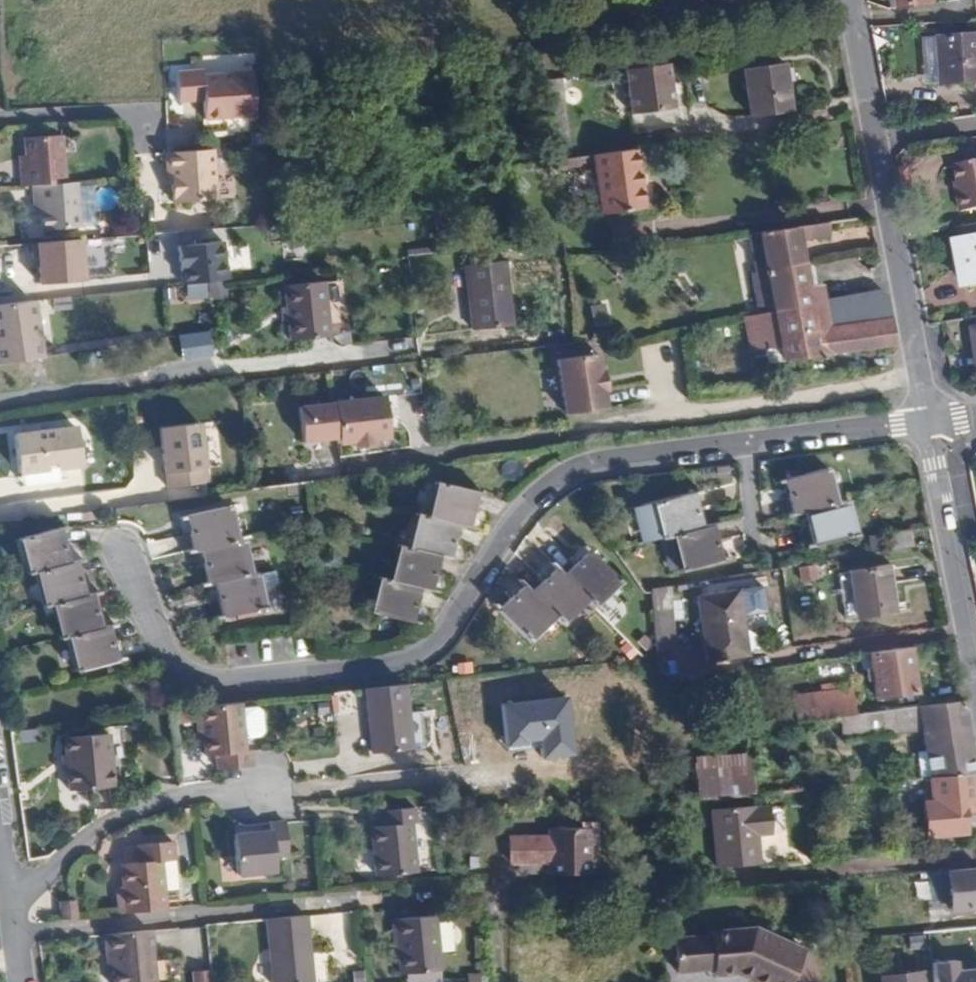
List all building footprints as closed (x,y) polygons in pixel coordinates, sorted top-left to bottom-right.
[(941,60),(975,59),(975,34),(939,38),(941,60)] [(941,60),(944,83),(975,79),(975,59),(941,60)] [(783,63),(745,71),(753,118),(792,111),(783,63)] [(249,101),(249,72),(201,73),(201,67),(175,67),(174,98),(200,97),(200,103),(249,101)] [(672,111),(665,67),(625,72),(631,117),(672,111)] [(561,81),(543,84),(551,147),(568,145),(561,81)] [(249,101),(200,103),(200,117),(221,117),(221,114),(228,114),(228,118),(249,117),(249,101)] [(14,172),(15,188),(27,187),(59,185),(56,138),(18,139),(20,172),(14,172)] [(210,152),(163,154),(161,155),(162,172),(167,172),(168,197),(213,193),(210,152)] [(645,170),(643,152),(598,158),(606,216),(649,211),(647,185),(641,185),(640,170),(645,170)] [(956,195),(959,212),(975,208),(975,160),(955,164),(961,194),(956,195)] [(70,185),(59,185),(27,187),(28,202),(35,201),(35,207),(72,204),(70,185)] [(213,193),(168,197),(168,205),(213,202),(213,193)] [(72,204),(35,207),(37,231),(74,228),(72,204)] [(830,242),(826,226),(793,231),(796,246),(830,242)] [(796,246),(793,231),(755,236),(760,272),(799,268),(796,246)] [(960,241),(967,286),(975,285),(975,238),(960,241)] [(78,283),(75,242),(25,246),(26,262),(32,261),(33,287),(78,283)] [(172,250),(174,285),(221,279),(219,245),(172,250)] [(519,257),(476,263),(484,329),(527,325),(519,257)] [(808,334),(799,268),(760,272),(768,315),(773,349),(774,365),(894,348),(889,322),(808,334)] [(333,279),(294,283),(300,337),(338,333),(333,279)] [(2,357),(44,351),(36,301),(0,305),(0,340),(2,357)] [(773,349),(768,315),(735,320),(741,354),(773,349)] [(558,365),(561,393),(606,387),(606,378),(601,378),(599,360),(558,365)] [(606,387),(561,393),(564,419),(606,415),(603,397),(607,396),(606,387)] [(385,397),(335,402),(339,439),(340,444),(355,443),(355,448),(375,446),(375,440),(390,438),(385,397)] [(339,439),(335,404),(299,409),(303,442),(339,439)] [(199,418),(155,424),(161,471),(166,471),(168,486),(207,481),(199,418)] [(54,469),(83,466),(78,425),(15,435),(20,474),(54,469)] [(56,483),(54,469),(20,474),(22,488),(56,483)] [(825,474),(789,481),(798,516),(811,513),(819,545),(852,538),(845,505),(834,506),(825,474)] [(369,584),(362,617),(399,625),(408,591),(415,594),(423,560),(430,563),(438,528),(446,531),(454,501),(417,491),(408,523),(399,520),(390,554),(383,552),(376,585),(369,584)] [(690,494),(644,506),(652,538),(673,533),(681,566),(713,557),(706,525),(698,526),(690,494)] [(652,538),(644,506),(636,507),(644,540),(652,538)] [(211,518),(176,525),(184,558),(190,557),(198,592),(203,591),(210,622),(247,614),(239,583),(232,584),(224,549),(218,550),(211,518)] [(895,555),(917,550),(914,530),(893,534),(895,555)] [(47,538),(19,545),(27,577),(36,575),(49,634),(58,640),(65,637),(74,670),(102,664),(94,631),(86,632),(79,600),(71,601),(63,569),(55,571),(47,538)] [(535,600),(510,624),(533,646),(558,622),(562,626),(589,600),(594,603),(619,580),(598,558),(570,584),(565,579),(540,604),(535,600)] [(800,581),(817,578),(814,562),(797,566),(800,581)] [(895,567),(846,574),(854,620),(900,613),(895,567)] [(651,591),(658,651),(678,648),(669,589),(651,591)] [(739,592),(697,598),(705,661),(747,654),(739,592)] [(918,695),(911,649),(871,655),(874,671),(867,673),(868,686),(876,688),(877,701),(918,695)] [(818,684),(818,697),(842,696),(841,682),(818,684)] [(405,687),(365,691),(372,757),(413,752),(405,687)] [(795,700),(797,726),(807,726),(845,720),(857,719),(855,694),(842,696),(795,700)] [(964,703),(922,707),(925,730),(930,780),(975,775),(975,773),(964,703)] [(243,704),(201,709),(207,760),(217,760),(218,773),(252,769),(243,704)] [(925,730),(922,707),(857,719),(845,720),(847,739),(925,730)] [(750,759),(754,796),(814,790),(807,726),(797,726),(746,732),(750,759)] [(101,732),(58,737),(64,789),(107,783),(101,732)] [(692,765),(695,801),(754,796),(750,759),(692,765)] [(930,780),(931,807),(924,806),(926,839),(965,837),(965,815),(975,814),(975,775),(930,780)] [(417,803),(377,807),(377,823),(370,824),(376,876),(415,874),(411,821),(417,820),(417,803)] [(751,804),(712,806),(713,864),(756,862),(756,833),(768,833),(768,806),(752,807),(751,804)] [(269,837),(234,840),(238,884),(273,881),(273,867),(286,866),(283,826),(268,827),(269,837)] [(120,864),(123,911),(173,905),(169,860),(177,859),(176,837),(145,840),(145,861),(120,864)] [(551,839),(520,840),(523,868),(554,866),(551,839)] [(948,871),(949,888),(950,913),(975,911),(975,869),(948,871)] [(948,871),(930,872),(931,889),(949,888),(948,871)] [(916,873),(921,937),(935,936),(931,889),(930,872),(916,873)] [(58,903),(59,916),(75,915),(73,901),(58,903)] [(266,921),(272,981),(312,981),(306,919),(266,921)] [(438,922),(397,926),(402,979),(442,976),(438,922)] [(681,966),(713,966),(715,975),(736,974),(750,981),(791,981),(806,956),(755,926),(713,928),(713,934),(679,935),(681,966)] [(104,935),(106,957),(112,957),(114,981),(139,981),(138,967),(153,966),(151,932),(104,935)] [(187,970),(189,981),(209,981),(206,967),(187,970)]
